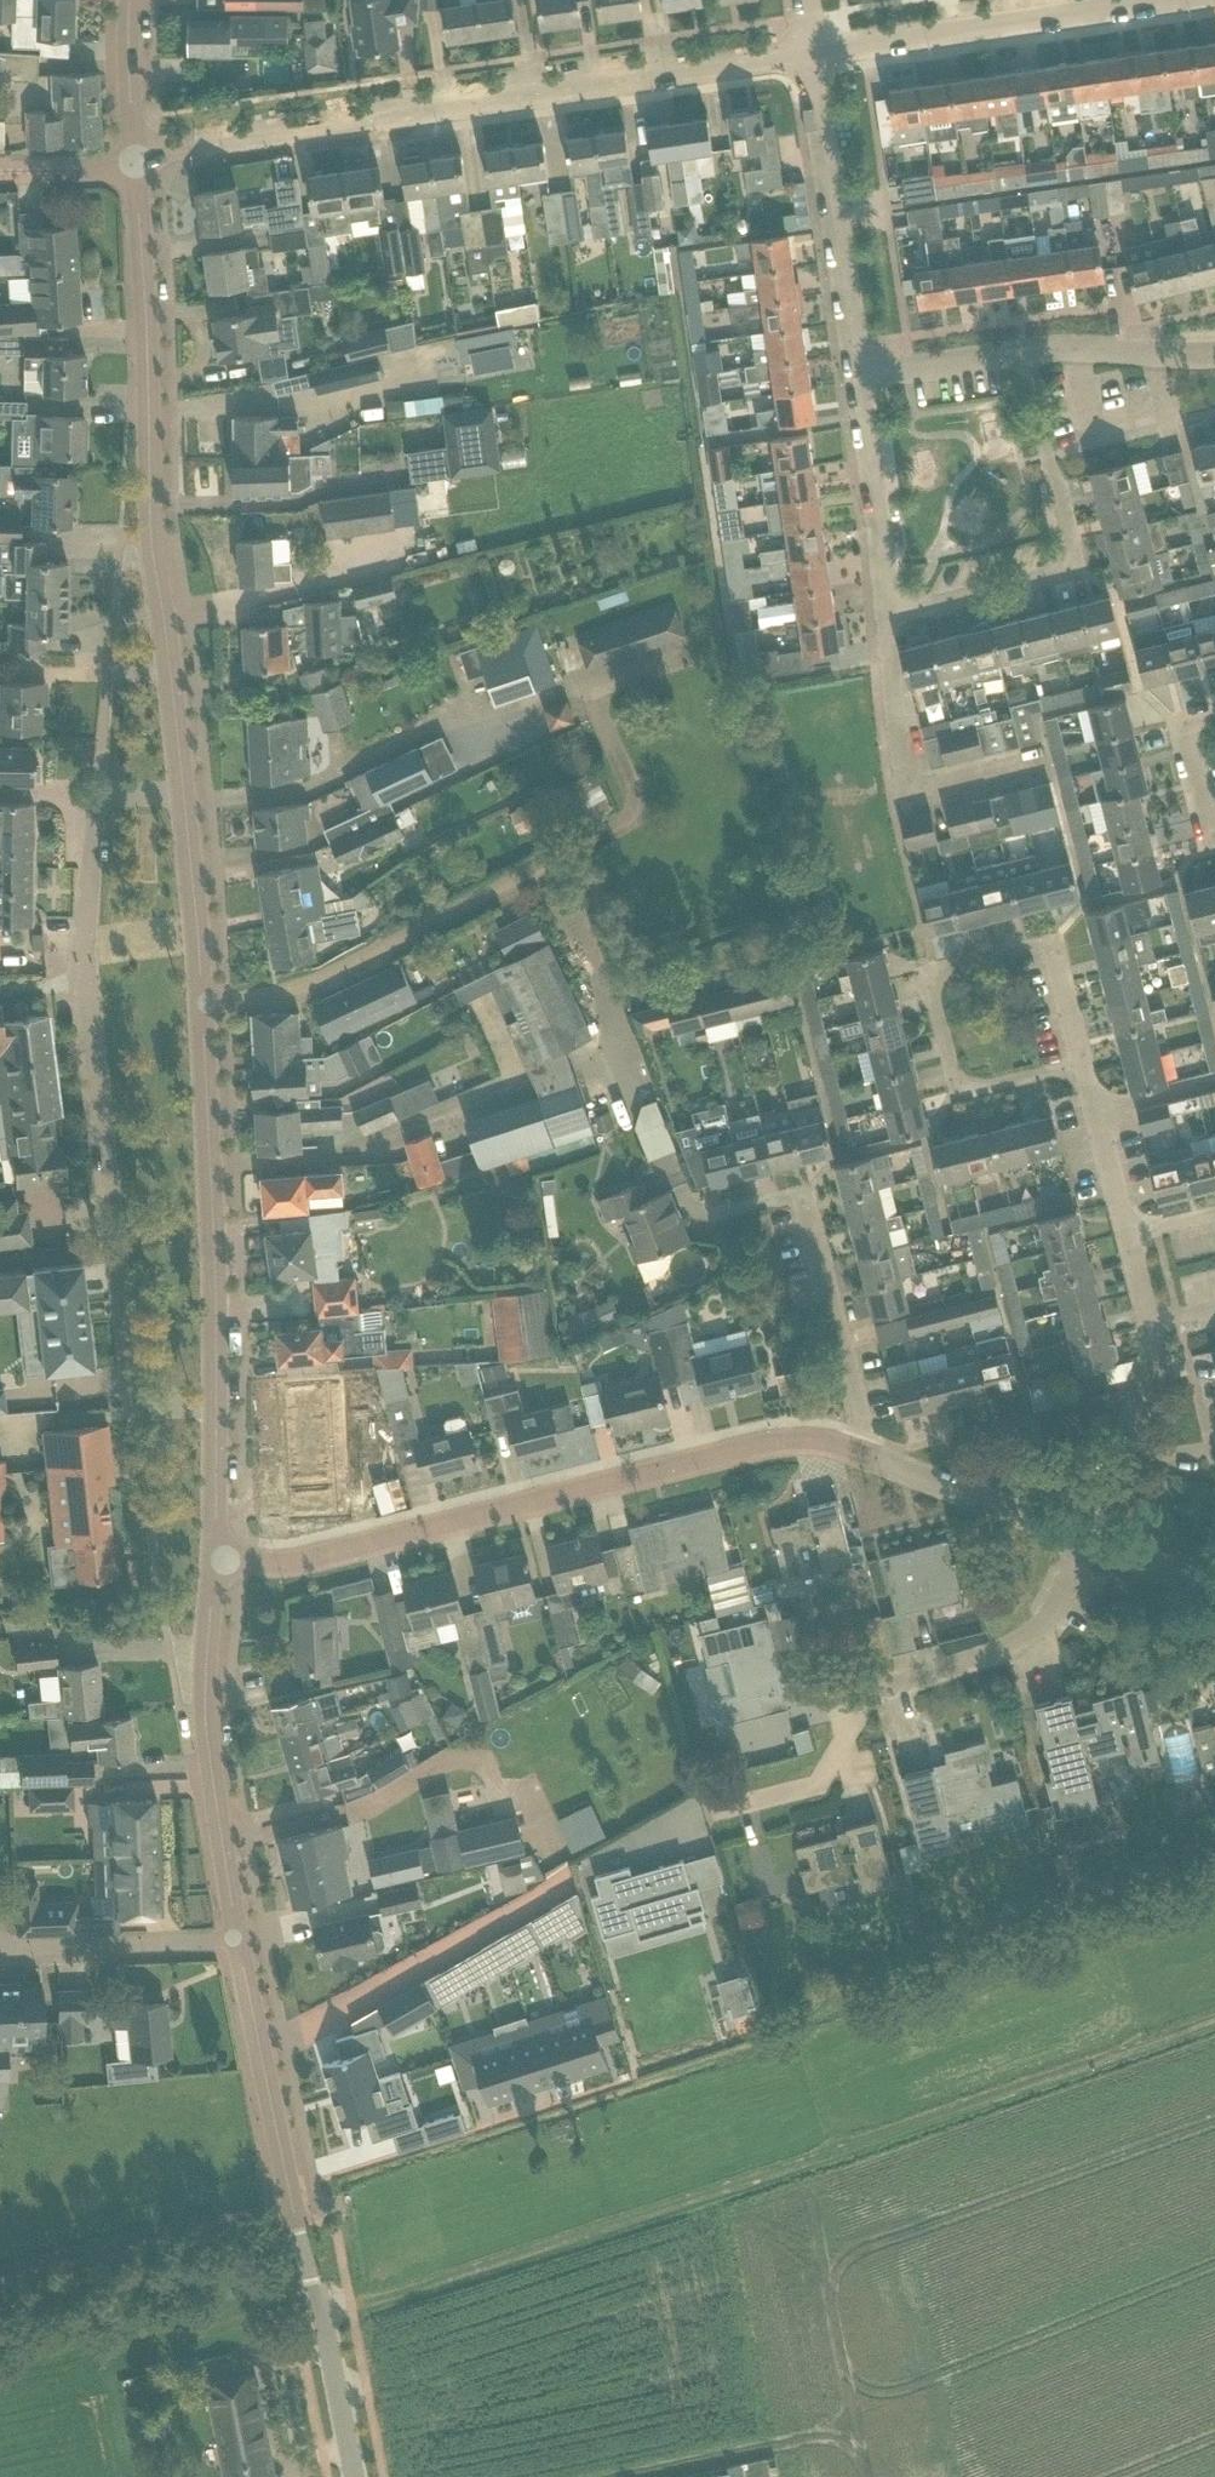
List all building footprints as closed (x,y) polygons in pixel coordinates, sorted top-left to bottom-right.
[(24,20),(23,36),(74,38),(75,0),(0,0),(0,20),(24,20)] [(256,9),(256,0),(225,0),(225,9),(256,9)] [(256,9),(304,9),(304,0),(256,0),(256,9)] [(383,2),(352,6),(355,24),(352,25),(355,47),(358,46),(359,54),(400,48),(396,26),(419,23),(419,12),(420,0),(383,0),(383,2)] [(419,12),(437,13),(438,0),(420,0),(419,12)] [(448,41),(483,36),(477,0),(442,0),(448,41)] [(513,7),(512,0),(477,0),(483,36),(517,31),(513,7)] [(540,2),(543,26),(580,21),(577,0),(539,0),(540,2)] [(639,0),(600,0),(602,18),(641,12),(639,0)] [(667,9),(703,3),(702,0),(665,0),(667,9)] [(190,56),(232,56),(232,41),(289,41),(289,15),(281,15),(261,15),(231,15),(231,21),(190,21),(190,56)] [(337,31),(327,32),(325,17),(299,21),(306,71),(341,67),(337,31)] [(1193,45),(1200,94),(1214,92),(1214,42),(1193,45)] [(1193,45),(1163,50),(1168,85),(1183,83),(1186,99),(1200,96),(1200,94),(1193,45)] [(1146,51),(1132,53),(1141,112),(1157,110),(1153,88),(1168,85),(1163,50),(1146,52),(1146,51)] [(39,81),(41,56),(13,54),(0,53),(0,78),(39,81)] [(1119,56),(1102,59),(1107,94),(1108,94),(1123,92),(1127,114),(1141,112),(1132,53),(1119,55),(1119,56)] [(1102,59),(1072,63),(1079,115),(1110,111),(1108,94),(1107,94),(1102,59)] [(1072,63),(1041,68),(1047,104),(1046,104),(1048,120),(1079,115),(1072,63)] [(1041,68),(1011,72),(1020,134),(1037,131),(1033,106),(1046,104),(1047,104),(1041,68)] [(66,100),(67,119),(49,120),(49,110),(27,111),(29,148),(103,145),(99,72),(55,74),(56,100),(66,100)] [(1011,72),(980,77),(986,113),(1000,111),(1004,136),(1020,134),(1011,72)] [(963,78),(950,80),(955,118),(958,128),(971,126),(972,132),(989,129),(986,113),(980,77),(964,79),(963,78)] [(937,83),(920,86),(925,122),(926,122),(928,139),(929,141),(959,136),(958,128),(955,118),(950,80),(937,82),(937,83)] [(925,122),(920,86),(889,90),(897,144),(928,139),(926,122),(925,122)] [(783,185),(774,125),(764,127),(761,110),(729,114),(733,138),(735,153),(760,150),(763,168),(745,171),(747,181),(748,190),(783,185)] [(707,118),(677,122),(689,203),(705,201),(697,154),(712,151),(711,142),(707,118)] [(689,203),(677,122),(647,126),(652,160),(669,158),(674,205),(689,203)] [(1209,146),(1211,159),(1214,158),(1214,129),(1206,130),(1209,146)] [(630,163),(629,154),(625,130),(595,134),(606,204),(617,202),(615,186),(630,183),(633,183),(630,163)] [(606,204),(595,134),(565,139),(570,172),(587,170),(596,237),(610,235),(606,204)] [(544,142),(513,146),(518,180),(548,175),(544,142)] [(518,180),(513,146),(483,151),(488,184),(489,184),(491,200),(521,195),(518,180)] [(1209,146),(1179,151),(1181,163),(1211,159),(1209,146)] [(1179,151),(1148,155),(1151,168),(1181,163),(1179,151)] [(465,212),(470,211),(466,187),(467,187),(462,154),(432,158),(442,229),(462,225),(460,212),(465,212)] [(1148,155),(1119,160),(1121,172),(1151,168),(1148,155)] [(400,231),(406,271),(406,274),(426,271),(420,232),(442,229),(432,158),(401,163),(405,187),(407,196),(412,229),(400,231)] [(1119,160),(1088,164),(1090,177),(1121,172),(1119,160)] [(1088,164),(1057,169),(1059,182),(1090,177),(1088,164)] [(1200,167),(1201,180),(1210,212),(1214,211),(1214,164),(1200,167)] [(379,166),(344,171),(351,222),(352,222),(368,219),(369,226),(387,223),(379,166)] [(1200,167),(1168,172),(1171,184),(1201,179),(1201,180),(1200,167)] [(1057,169),(1026,173),(1028,186),(1059,182),(1057,169)] [(351,222),(344,171),(309,177),(317,233),(325,232),(325,236),(353,231),(352,222),(351,222)] [(664,206),(659,172),(656,173),(642,175),(643,181),(647,208),(648,208),(664,206)] [(1168,172),(1139,176),(1141,189),(1171,184),(1168,172)] [(1026,173),(996,178),(998,191),(1028,186),(1026,173)] [(935,187),(933,174),(902,179),(906,203),(937,198),(935,187)] [(1139,176),(1105,181),(1110,214),(1126,212),(1123,191),(1141,189),(1139,176)] [(304,217),(298,178),(277,182),(283,220),(304,217)] [(996,178),(966,182),(968,195),(998,191),(996,178)] [(647,208),(643,181),(633,183),(630,183),(631,191),(629,191),(634,227),(635,237),(652,234),(650,225),(648,208),(647,208)] [(1105,181),(1059,188),(1060,200),(1090,196),(1093,216),(1110,214),(1105,181)] [(968,195),(966,182),(935,187),(937,198),(937,200),(968,195)] [(268,222),(265,203),(239,207),(236,187),(198,193),(203,231),(268,222)] [(1059,188),(1028,192),(1030,205),(1060,200),(1059,188)] [(577,191),(562,192),(569,242),(584,239),(577,191)] [(569,242),(562,192),(543,195),(551,244),(569,242)] [(1028,192),(998,197),(1000,209),(1030,205),(1028,192)] [(998,197),(968,202),(970,214),(1000,209),(998,197)] [(968,202),(937,206),(939,219),(940,218),(970,214),(968,202)] [(939,219),(937,206),(931,206),(907,210),(909,227),(928,225),(931,240),(927,240),(931,268),(916,271),(921,306),(952,301),(942,239),(943,238),(940,218),(939,219)] [(501,207),(481,210),(489,264),(510,260),(501,207)] [(481,210),(470,211),(465,212),(460,212),(462,225),(471,274),(490,270),(489,264),(481,210)] [(77,268),(73,225),(43,227),(42,212),(18,214),(19,232),(26,232),(29,271),(77,268)] [(1180,221),(1196,284),(1214,279),(1214,243),(1203,246),(1196,217),(1180,221)] [(1064,222),(1064,227),(1065,227),(1074,283),(1104,279),(1099,243),(1084,245),(1081,220),(1064,222)] [(1153,240),(1166,291),(1196,284),(1180,221),(1164,225),(1167,236),(1153,240)] [(273,251),(309,246),(306,226),(270,232),(273,251)] [(402,272),(406,271),(400,231),(399,227),(379,230),(385,274),(387,274),(402,272)] [(692,227),(677,229),(679,244),(694,242),(692,227)] [(1051,250),(1038,252),(1043,288),(1074,283),(1065,227),(1064,227),(1048,229),(1051,250)] [(756,256),(758,271),(793,266),(788,235),(764,239),(736,244),(738,259),(756,256)] [(959,236),(943,238),(942,239),(952,301),(982,297),(977,261),(963,264),(959,236)] [(991,259),(977,261),(982,297),(1013,292),(1007,257),(1004,237),(988,239),(991,259)] [(1166,291),(1153,240),(1123,246),(1136,299),(1166,291)] [(309,246),(314,284),(332,281),(327,243),(309,246)] [(207,253),(212,289),(247,284),(245,268),(260,266),(257,246),(207,253)] [(674,292),(668,246),(653,247),(659,293),(674,292)] [(679,252),(684,282),(697,281),(692,250),(679,252)] [(1038,252),(1007,257),(1013,292),(1043,288),(1038,252)] [(742,275),(747,304),(797,296),(793,266),(758,271),(758,272),(742,275)] [(77,268),(29,271),(31,300),(0,302),(0,335),(10,334),(35,332),(34,325),(80,321),(77,273),(77,268)] [(402,272),(387,274),(389,285),(404,283),(402,272)] [(684,282),(688,313),(701,311),(697,281),(684,282)] [(282,355),(278,327),(284,326),(283,317),(313,312),(309,286),(277,290),(270,291),(246,295),(249,314),(217,319),(222,358),(259,353),(260,358),(282,355)] [(765,317),(767,332),(802,327),(797,296),(747,304),(730,307),(732,321),(765,317)] [(539,321),(536,302),(495,309),(499,329),(539,321)] [(701,311),(688,313),(692,344),(706,342),(701,311)] [(378,355),(416,345),(413,320),(342,338),(349,362),(378,355)] [(515,342),(512,327),(457,339),(462,361),(473,359),(476,372),(513,364),(509,344),(515,342)] [(752,334),(757,365),(806,357),(802,327),(767,332),(752,334)] [(0,338),(0,354),(10,353),(10,337),(0,338)] [(84,353),(67,353),(67,337),(42,337),(23,337),(23,392),(60,393),(84,393),(84,353)] [(694,354),(697,374),(718,371),(724,370),(720,350),(694,354)] [(308,373),(314,395),(384,377),(378,355),(349,362),(308,373)] [(774,378),(776,393),(811,388),(806,357),(757,365),(745,367),(748,382),(774,378)] [(718,371),(697,374),(701,404),(723,401),(718,371)] [(811,388),(776,393),(778,408),(757,412),(760,427),(781,423),(816,418),(811,388)] [(442,395),(442,394),(403,399),(406,417),(445,412),(444,406),(442,395)] [(462,394),(442,395),(444,406),(463,404),(462,394)] [(403,399),(386,401),(389,419),(406,417),(403,399)] [(26,420),(26,403),(0,403),(0,421),(26,420)] [(491,406),(445,413),(455,477),(500,470),(491,406)] [(703,415),(706,436),(720,434),(716,413),(703,415)] [(59,455),(83,456),(84,417),(38,416),(37,466),(58,465),(59,455)] [(236,418),(236,456),(298,454),(298,417),(278,418),(260,417),(236,418)] [(774,439),(778,470),(813,464),(808,434),(774,439)] [(329,440),(311,449),(311,454),(315,454),(329,454),(329,440)] [(1214,493),(1214,442),(1192,448),(1204,496),(1214,493)] [(708,449),(712,480),(734,476),(730,446),(708,449)] [(1189,480),(1182,450),(1163,455),(1169,478),(1172,485),(1178,483),(1189,480)] [(299,455),(236,456),(237,497),(292,496),(292,494),(303,494),(315,484),(315,454),(311,454),(307,455),(299,455)] [(1092,472),(1100,503),(1138,493),(1131,463),(1092,472)] [(765,503),(782,501),(782,500),(817,495),(813,464),(778,470),(780,486),(763,489),(765,503)] [(33,526),(46,526),(70,526),(70,507),(75,507),(76,475),(63,475),(63,465),(58,465),(37,466),(16,466),(15,498),(33,498),(33,526)] [(712,480),(717,510),(736,507),(731,477),(734,477),(734,476),(712,480)] [(1195,504),(1189,480),(1178,483),(1184,507),(1195,504)] [(322,500),(328,538),(396,528),(390,490),(322,500)] [(1146,523),(1138,493),(1100,503),(1107,533),(1146,523)] [(782,500),(782,501),(787,530),(822,525),(817,495),(782,500)] [(1204,541),(1197,510),(1175,516),(1178,525),(1188,523),(1193,543),(1204,541)] [(1168,550),(1160,519),(1146,523),(1107,533),(1115,563),(1153,553),(1168,550)] [(19,542),(19,524),(0,523),(0,542),(19,542)] [(762,566),(772,564),(826,556),(822,525),(787,530),(789,547),(760,551),(762,566)] [(239,540),(242,583),(292,581),(291,560),(289,538),(271,539),(239,540)] [(722,540),(726,571),(745,568),(740,538),(722,540)] [(1210,563),(1206,551),(1204,541),(1193,543),(1200,574),(1212,571),(1210,563)] [(26,598),(67,598),(67,562),(44,562),(45,542),(19,542),(0,542),(0,563),(9,563),(9,573),(26,573),(26,598)] [(1206,551),(1210,563),(1214,562),(1214,549),(1206,551)] [(1153,553),(1115,563),(1122,593),(1161,583),(1173,580),(1170,567),(1157,570),(1153,553)] [(836,583),(834,570),(828,571),(826,556),(772,564),(774,577),(793,574),(796,591),(831,586),(830,584),(836,583)] [(749,598),(745,568),(726,571),(731,601),(749,598)] [(354,586),(359,607),(396,598),(391,576),(354,586)] [(1185,587),(1188,599),(1214,593),(1214,583),(1214,580),(1185,587)] [(835,617),(833,604),(831,586),(796,591),(800,622),(835,617)] [(1185,587),(1155,595),(1158,607),(1188,599),(1185,587)] [(1126,602),(1125,602),(1128,616),(1159,609),(1158,607),(1155,595),(1126,602)] [(1109,596),(1080,603),(1092,651),(1103,647),(1100,637),(1118,632),(1109,596)] [(67,598),(26,598),(25,622),(8,622),(8,653),(43,654),(43,634),(66,635),(67,598)] [(754,628),(749,598),(731,601),(736,631),(754,628)] [(287,625),(287,624),(243,627),(246,671),(289,668),(288,649),(308,648),(309,654),(333,653),(332,646),(342,646),(339,600),(306,602),(307,624),(287,625)] [(1092,651),(1080,603),(1049,611),(1061,656),(1062,658),(1092,651)] [(1061,656),(1049,611),(1020,618),(1031,663),(1061,656)] [(841,616),(785,624),(787,637),(802,634),(804,652),(840,647),(839,644),(846,643),(844,631),(837,632),(835,617),(841,617),(841,616)] [(637,652),(625,617),(576,633),(587,668),(637,652)] [(1020,618),(991,626),(1000,662),(1008,660),(1012,674),(1032,669),(1031,663),(1020,618)] [(961,633),(972,680),(977,702),(988,700),(983,681),(1003,678),(999,662),(1000,662),(991,626),(990,620),(989,619),(970,626),(970,627),(974,626),(975,630),(961,633)] [(536,626),(476,646),(485,673),(495,703),(504,699),(555,682),(536,626)] [(1196,632),(1206,669),(1214,667),(1214,627),(1196,632)] [(736,631),(739,655),(758,652),(754,628),(736,631)] [(1196,632),(1166,640),(1175,676),(1206,669),(1196,632)] [(930,641),(939,677),(942,687),(965,681),(972,680),(961,633),(930,641)] [(1175,676),(1166,640),(1136,648),(1145,684),(1175,676)] [(910,685),(939,677),(930,641),(901,648),(910,685)] [(781,669),(779,657),(778,649),(758,652),(739,655),(743,679),(781,669)] [(305,672),(312,691),(335,684),(329,664),(305,672)] [(1097,675),(1099,683),(1102,694),(1132,687),(1127,667),(1104,673),(1097,675)] [(335,684),(312,691),(324,729),(353,720),(341,682),(335,684)] [(40,730),(40,683),(0,683),(0,730),(40,730)] [(1099,683),(1069,690),(1072,702),(1102,694),(1099,683)] [(1069,690),(1039,698),(1042,709),(1072,702),(1069,690)] [(1039,698),(1011,705),(1014,717),(1032,712),(1042,709),(1039,698)] [(1089,708),(1097,738),(1133,728),(1126,698),(1089,708)] [(980,712),(951,720),(954,731),(976,726),(983,724),(980,712)] [(1032,712),(1014,717),(1022,745),(1039,740),(1032,712)] [(1064,746),(1056,716),(1044,719),(1052,749),(1064,746)] [(1022,745),(1014,717),(998,720),(1006,749),(1022,745)] [(305,743),(308,743),(306,718),(273,719),(249,720),(253,782),(294,779),(294,777),(310,776),(309,757),(306,757),(305,743)] [(921,727),(924,739),(939,735),(954,731),(951,720),(921,727)] [(998,720),(983,724),(976,726),(984,754),(1006,749),(998,720)] [(976,726),(954,731),(962,759),(984,754),(976,726)] [(1097,738),(1104,768),(1141,759),(1133,728),(1097,738)] [(954,731),(939,735),(946,763),(962,759),(954,731)] [(939,735),(924,739),(931,767),(946,763),(939,735)] [(373,823),(395,813),(389,800),(454,770),(438,737),(346,781),(361,812),(324,829),(330,843),(373,823)] [(1071,776),(1064,746),(1052,749),(1059,779),(1071,776)] [(33,785),(33,781),(38,781),(38,765),(34,764),(34,748),(0,747),(0,785),(33,785)] [(1104,768),(1111,797),(1138,791),(1139,791),(1149,789),(1141,759),(1104,768)] [(788,775),(785,761),(771,765),(774,779),(788,775)] [(611,808),(593,770),(565,783),(583,821),(611,808)] [(1079,805),(1071,776),(1059,779),(1067,809),(1079,805)] [(1056,810),(1055,805),(1049,782),(1034,786),(1041,814),(1056,810)] [(1041,814),(1034,786),(1019,790),(1026,818),(1041,814)] [(1026,818),(1019,790),(1004,794),(1011,822),(1026,818)] [(1102,799),(1110,829),(1146,820),(1139,791),(1138,791),(1111,797),(1102,799)] [(1011,822),(1004,794),(990,797),(997,825),(1011,822)] [(997,825),(990,797),(974,801),(982,829),(997,825)] [(974,801),(959,805),(966,833),(982,829),(974,801)] [(308,802),(254,808),(258,846),(297,842),(294,818),(310,817),(308,802)] [(33,804),(0,804),(0,867),(32,868),(33,804)] [(411,805),(395,813),(373,823),(330,843),(341,866),(422,828),(411,805)] [(945,808),(952,837),(966,833),(959,805),(945,808)] [(1086,835),(1079,805),(1067,809),(1074,838),(1086,835)] [(1026,818),(1029,830),(1060,822),(1056,810),(1041,814),(1026,818)] [(931,812),(915,816),(923,844),(938,840),(931,812)] [(900,820),(907,848),(923,844),(915,816),(900,820)] [(997,825),(1000,837),(1029,830),(1026,818),(1011,822),(997,825)] [(1158,844),(1155,834),(1149,832),(1146,820),(1110,829),(1117,859),(1153,850),(1153,849),(1158,844)] [(966,833),(969,845),(1000,837),(997,825),(982,829),(966,833)] [(952,837),(938,840),(941,852),(969,845),(966,833),(952,837)] [(1093,865),(1086,835),(1074,838),(1082,868),(1093,865)] [(1153,850),(1117,859),(1125,889),(1161,880),(1153,850)] [(1006,860),(1019,911),(1048,903),(1040,869),(1036,853),(1006,860)] [(1019,911),(1006,860),(976,867),(980,883),(989,918),(1019,911)] [(258,872),(267,927),(327,916),(326,914),(355,909),(353,896),(325,901),(317,861),(258,872)] [(1070,861),(1040,869),(1048,903),(1078,896),(1070,861)] [(1093,865),(1082,868),(1089,898),(1101,895),(1093,865)] [(31,923),(32,868),(0,867),(0,923),(31,923)] [(980,883),(950,891),(959,926),(989,918),(980,883)] [(1187,892),(1193,916),(1196,930),(1214,925),(1214,885),(1187,892)] [(1166,893),(1174,923),(1186,920),(1178,890),(1166,893)] [(959,926),(950,891),(920,898),(929,933),(959,926)] [(1087,912),(1095,942),(1130,933),(1127,921),(1152,915),(1147,897),(1087,912)] [(327,916),(267,927),(274,966),(316,959),(313,942),(360,932),(355,909),(326,914),(327,916)] [(496,931),(509,959),(547,940),(533,912),(496,931)] [(1174,923),(1181,952),(1193,949),(1186,920),(1174,923)] [(1095,942),(1102,972),(1137,963),(1155,958),(1148,929),(1130,933),(1095,942)] [(591,1035),(549,944),(527,954),(495,969),(518,1018),(505,1024),(511,1037),(539,1097),(554,1145),(570,1140),(593,1133),(565,1047),(591,1035)] [(1181,952),(1188,982),(1200,979),(1193,949),(1181,952)] [(848,959),(855,989),(890,980),(883,950),(848,959)] [(352,1031),(419,1000),(411,985),(401,963),(313,1004),(328,1042),(352,1031)] [(1102,972),(1110,1002),(1145,993),(1137,963),(1102,972)] [(788,973),(756,981),(764,1012),(796,1004),(788,973)] [(473,978),(454,987),(460,1001),(479,992),(473,978)] [(1188,982),(1196,1012),(1208,1009),(1200,979),(1188,982)] [(855,989),(863,1018),(898,1010),(890,980),(855,989)] [(756,981),(727,988),(735,1019),(764,1012),(756,981)] [(727,988),(697,995),(705,1027),(735,1019),(727,988)] [(1110,1002),(1117,1032),(1152,1023),(1167,1019),(1164,1007),(1149,1011),(1145,993),(1110,1002)] [(705,1027),(697,995),(667,1003),(675,1034),(705,1027)] [(1209,1013),(1208,1009),(1196,1012),(1203,1042),(1214,1039),(1214,1038),(1209,1013)] [(905,1040),(898,1010),(863,1018),(839,1024),(842,1037),(866,1031),(870,1048),(905,1040)] [(252,1014),(254,1052),(312,1048),(312,1035),(300,1036),(299,1012),(252,1014)] [(47,1016),(26,1018),(26,1016),(18,1017),(18,1020),(0,1022),(0,1032),(1,1037),(0,1037),(0,1102),(13,1100),(12,1089),(57,1083),(47,1016)] [(1117,1032),(1125,1061),(1160,1053),(1152,1023),(1117,1032)] [(812,1032),(820,1062),(832,1059),(824,1029),(812,1032)] [(1203,1042),(1211,1071),(1214,1070),(1214,1039),(1203,1042)] [(255,1096),(258,1096),(307,1093),(306,1077),(339,1075),(350,1070),(352,1073),(369,1065),(357,1040),(356,1041),(332,1052),(326,1055),(313,1056),(312,1048),(254,1052),(255,1068),(253,1069),(253,1071),(250,1072),(251,1084),(254,1084),(255,1096)] [(870,1048),(878,1078),(913,1069),(905,1040),(870,1048)] [(1160,1053),(1125,1061),(1132,1091),(1167,1082),(1160,1053)] [(839,1088),(832,1059),(820,1062),(827,1091),(839,1088)] [(878,1078),(885,1108),(920,1099),(913,1069),(878,1078)] [(51,1114),(61,1113),(57,1083),(12,1089),(13,1100),(0,1102),(0,1104),(10,1103),(18,1154),(11,1155),(16,1187),(42,1184),(41,1180),(67,1177),(63,1147),(56,1148),(51,1114)] [(847,1119),(839,1088),(827,1091),(835,1121),(847,1119)] [(405,1091),(390,1097),(399,1118),(414,1112),(405,1091)] [(1197,1095),(1200,1107),(1214,1104),(1214,1091),(1197,1095)] [(353,1111),(364,1135),(400,1119),(399,1118),(390,1097),(390,1095),(353,1111)] [(1197,1095),(1167,1102),(1170,1114),(1171,1114),(1200,1107),(1197,1095)] [(654,1097),(628,1107),(647,1157),(673,1148),(654,1097)] [(920,1099),(885,1108),(893,1138),(928,1129),(920,1099)] [(1170,1114),(1167,1102),(1137,1110),(1143,1134),(1145,1134),(1143,1127),(1154,1125),(1155,1131),(1157,1131),(1156,1128),(1173,1124),(1171,1114),(1170,1114)] [(300,1129),(340,1126),(338,1106),(319,1107),(319,1103),(290,1105),(290,1109),(258,1111),(260,1150),(302,1147),(300,1129)] [(833,1153),(827,1129),(821,1104),(790,1112),(803,1160),(833,1153)] [(608,1110),(593,1115),(599,1131),(613,1126),(608,1110)] [(803,1160),(790,1112),(778,1115),(776,1110),(759,1114),(773,1168),(803,1160)] [(747,1124),(731,1128),(730,1128),(742,1176),(773,1168),(759,1114),(746,1118),(747,1124)] [(1052,1114),(1022,1122),(1030,1157),(1060,1149),(1052,1114)] [(847,1119),(835,1121),(843,1151),(854,1148),(847,1119)] [(1022,1122),(992,1129),(1000,1164),(1030,1157),(1022,1122)] [(742,1176),(730,1128),(731,1128),(730,1124),(719,1127),(721,1133),(701,1138),(704,1150),(686,1154),(698,1184),(712,1181),(712,1183),(715,1183),(718,1186),(728,1184),(730,1179),(742,1176)] [(992,1129),(962,1137),(970,1172),(1000,1164),(992,1129)] [(405,1141),(418,1184),(444,1176),(430,1133),(405,1141)] [(970,1172),(962,1137),(932,1144),(941,1179),(970,1172)] [(911,1147),(918,1178),(929,1175),(922,1145),(911,1147)] [(1179,1149),(1190,1193),(1214,1187),(1214,1167),(1211,1150),(1193,1155),(1191,1146),(1179,1149)] [(1190,1193),(1179,1149),(1167,1152),(1169,1161),(1151,1165),(1160,1200),(1190,1193)] [(836,1165),(844,1195),(878,1187),(895,1183),(887,1153),(836,1165)] [(307,1194),(344,1191),(342,1171),(286,1175),(262,1177),(265,1212),(308,1208),(307,1194)] [(918,1178),(925,1208),(937,1205),(929,1175),(918,1178)] [(542,1180),(544,1195),(557,1193),(555,1178),(542,1180)] [(630,1243),(637,1261),(689,1240),(669,1191),(649,1199),(642,1182),(620,1191),(599,1200),(607,1220),(626,1213),(637,1240),(630,1243)] [(844,1195),(851,1225),(886,1217),(878,1187),(844,1195)] [(1071,1190),(1040,1198),(1043,1210),(1074,1202),(1071,1190)] [(1040,1198),(1011,1205),(1014,1217),(1043,1210),(1040,1198)] [(31,1244),(26,1212),(15,1213),(14,1200),(0,1202),(0,1247),(31,1244)] [(937,1205),(925,1208),(932,1238),(944,1235),(937,1205)] [(1011,1205),(981,1213),(984,1225),(1014,1217),(1011,1205)] [(282,1231),(267,1233),(270,1255),(273,1277),(300,1274),(313,1272),(311,1255),(331,1253),(331,1247),(328,1230),(339,1229),(348,1227),(346,1209),(336,1210),(333,1211),(309,1214),(280,1218),(282,1231)] [(1041,1220),(1048,1250),(1084,1241),(1076,1212),(1041,1220)] [(851,1225),(859,1255),(893,1247),(889,1230),(904,1226),(901,1213),(886,1217),(851,1225)] [(984,1225),(981,1213),(950,1220),(953,1233),(968,1229),(979,1226),(984,1225)] [(986,1256),(979,1226),(968,1229),(975,1258),(986,1256)] [(992,1233),(999,1264),(1011,1261),(1003,1231),(992,1233)] [(1039,1275),(1041,1284),(1091,1271),(1084,1241),(1048,1250),(1052,1267),(1043,1269),(1044,1274),(1039,1275)] [(859,1255),(866,1285),(901,1277),(916,1273),(909,1243),(894,1247),(893,1247),(859,1255)] [(986,1256),(975,1258),(983,1289),(994,1286),(986,1256)] [(999,1264),(1006,1294),(1018,1291),(1011,1261),(999,1264)] [(26,1305),(31,1342),(40,1341),(43,1373),(92,1367),(80,1263),(0,1272),(0,1308),(26,1305)] [(1099,1301),(1091,1271),(1041,1284),(1044,1298),(1060,1295),(1063,1310),(1099,1301)] [(335,1278),(313,1280),(316,1316),(320,1316),(359,1312),(356,1276),(335,1278)] [(901,1277),(866,1285),(874,1315),(897,1310),(909,1307),(901,1277)] [(492,1296),(501,1361),(556,1353),(547,1289),(492,1296)] [(1006,1294),(1013,1323),(1025,1320),(1018,1291),(1006,1294)] [(995,1295),(965,1302),(969,1319),(971,1325),(1001,1317),(998,1307),(995,1295)] [(568,1346),(623,1323),(612,1298),(557,1321),(568,1346)] [(1062,1342),(1071,1340),(1106,1331),(1099,1301),(1063,1310),(1068,1327),(1059,1330),(1062,1342)] [(965,1302),(936,1310),(940,1327),(969,1319),(965,1302)] [(936,1310),(906,1317),(911,1335),(940,1327),(936,1310)] [(278,1331),(281,1362),(386,1353),(384,1329),(364,1331),(363,1326),(361,1317),(320,1321),(321,1327),(278,1331)] [(911,1335),(906,1317),(876,1325),(881,1345),(905,1339),(911,1337),(911,1335)] [(1025,1320),(1013,1323),(1021,1353),(1032,1350),(1025,1320)] [(687,1321),(666,1327),(678,1373),(698,1368),(707,1401),(723,1397),(722,1393),(759,1384),(749,1344),(696,1357),(687,1321)] [(678,1373),(666,1327),(645,1332),(656,1377),(658,1376),(658,1378),(678,1373)] [(621,1331),(611,1335),(616,1346),(626,1341),(621,1331)] [(1118,1355),(1116,1345),(1112,1342),(1109,1343),(1106,1331),(1071,1340),(1078,1370),(1073,1371),(1078,1390),(1105,1383),(1101,1364),(1114,1361),(1113,1360),(1117,1359),(1118,1355)] [(1016,1386),(1019,1385),(1006,1334),(976,1341),(976,1342),(989,1393),(1002,1389),(1005,1393),(1015,1391),(1016,1386)] [(989,1393),(976,1342),(956,1347),(960,1362),(950,1365),(959,1400),(989,1393)] [(920,1373),(916,1359),(886,1366),(890,1380),(899,1415),(929,1408),(920,1373)] [(454,1362),(456,1382),(474,1380),(472,1360),(454,1362)] [(504,1362),(482,1367),(486,1380),(507,1375),(504,1362)] [(950,1365),(920,1373),(929,1408),(959,1400),(950,1365)] [(401,1366),(377,1368),(385,1401),(395,1440),(401,1464),(420,1459),(425,1480),(477,1466),(475,1458),(478,1457),(477,1454),(474,1454),(468,1431),(468,1429),(467,1430),(465,1418),(460,1415),(446,1418),(443,1423),(446,1435),(420,1442),(408,1395),(401,1366)] [(669,1418),(658,1378),(658,1376),(656,1377),(603,1390),(610,1420),(607,1421),(609,1426),(612,1425),(613,1432),(669,1418)] [(1028,1383),(1035,1410),(1052,1406),(1046,1378),(1028,1383)] [(329,1379),(282,1381),(283,1415),(331,1412),(329,1379)] [(504,1393),(484,1398),(487,1408),(493,1431),(510,1427),(518,1456),(560,1445),(556,1431),(575,1427),(569,1404),(551,1408),(525,1415),(522,1403),(507,1407),(504,1393)] [(331,1412),(283,1415),(284,1438),(332,1436),(331,1412)] [(74,1428),(43,1431),(52,1522),(54,1544),(47,1545),(51,1585),(76,1582),(76,1581),(115,1577),(104,1484),(114,1483),(107,1424),(74,1428)] [(332,1436),(284,1438),(286,1462),(333,1459),(332,1436)] [(333,1459),(286,1462),(287,1485),(334,1483),(333,1459)] [(334,1483),(287,1485),(288,1519),(336,1516),(334,1483)] [(777,1551),(784,1581),(853,1563),(853,1561),(849,1547),(837,1500),(808,1507),(812,1522),(803,1524),(802,1520),(771,1528),(775,1545),(773,1546),(774,1551),(777,1551)] [(634,1547),(616,1551),(622,1575),(623,1581),(628,1599),(664,1589),(660,1572),(656,1558),(685,1551),(685,1552),(690,1551),(689,1550),(701,1547),(708,1574),(719,1615),(754,1606),(743,1561),(728,1565),(720,1529),(714,1506),(670,1517),(671,1522),(662,1524),(661,1519),(629,1527),(634,1547)] [(576,1540),(550,1547),(556,1571),(561,1590),(565,1607),(571,1606),(585,1602),(580,1585),(607,1578),(603,1559),(597,1535),(580,1539),(579,1536),(575,1537),(576,1540)] [(893,1604),(896,1603),(898,1612),(882,1617),(891,1654),(916,1648),(907,1612),(962,1598),(955,1568),(957,1568),(955,1561),(953,1561),(947,1540),(882,1557),(893,1604)] [(862,1544),(849,1547),(853,1561),(866,1558),(862,1544)] [(526,1565),(529,1565),(528,1559),(525,1560),(524,1554),(476,1565),(482,1589),(487,1610),(535,1598),(526,1565)] [(442,1641),(437,1622),(463,1616),(458,1595),(452,1572),(405,1583),(415,1626),(401,1630),(405,1644),(407,1643),(408,1649),(442,1641)] [(370,1581),(339,1581),(339,1591),(370,1591),(370,1581)] [(769,1583),(753,1587),(756,1602),(773,1598),(769,1583)] [(405,1644),(401,1630),(392,1591),(375,1595),(388,1648),(405,1644)] [(550,1610),(559,1647),(579,1643),(571,1606),(565,1607),(550,1610)] [(716,1615),(696,1620),(708,1666),(728,1661),(736,1691),(716,1696),(723,1724),(764,1714),(761,1698),(778,1694),(773,1676),(781,1673),(767,1617),(720,1629),(716,1615)] [(337,1669),(335,1616),(296,1618),(298,1671),(337,1669)] [(491,1680),(492,1680),(506,1676),(504,1666),(508,1665),(497,1618),(477,1623),(488,1670),(491,1680)] [(491,1680),(488,1670),(477,1623),(457,1628),(469,1675),(474,1674),(485,1717),(500,1713),(492,1680),(491,1680)] [(57,1660),(55,1645),(14,1650),(16,1668),(53,1664),(57,1660)] [(627,1656),(618,1668),(638,1683),(648,1672),(627,1656)] [(66,1716),(79,1715),(79,1714),(102,1712),(97,1662),(58,1667),(57,1668),(60,1698),(43,1700),(44,1717),(60,1716),(60,1717),(66,1716)] [(407,1672),(387,1677),(391,1697),(411,1690),(407,1672)] [(1094,1707),(1075,1711),(1087,1758),(1107,1753),(1106,1747),(1125,1742),(1131,1767),(1160,1760),(1148,1711),(1142,1687),(1093,1700),(1094,1707)] [(272,1707),(280,1734),(318,1723),(315,1711),(335,1705),(331,1690),(272,1707)] [(434,1714),(424,1692),(398,1704),(408,1726),(434,1714)] [(1087,1758),(1075,1711),(1071,1695),(1035,1704),(1053,1776),(1046,1778),(1052,1801),(1056,1819),(1099,1808),(1087,1758)] [(452,1701),(442,1717),(457,1726),(467,1710),(452,1701)] [(134,1757),(130,1715),(103,1718),(102,1712),(79,1714),(79,1715),(66,1716),(69,1746),(95,1743),(97,1762),(134,1757)] [(291,1770),(336,1757),(343,1755),(345,1754),(341,1738),(359,1733),(355,1718),(336,1723),(339,1734),(323,1739),(318,1723),(280,1734),(291,1770)] [(1206,1781),(1214,1779),(1214,1728),(1214,1724),(1193,1729),(1206,1781)] [(809,1728),(793,1732),(799,1754),(815,1750),(809,1728)] [(1029,1823),(1017,1777),(991,1784),(987,1768),(992,1767),(985,1741),(945,1752),(948,1767),(935,1771),(934,1767),(902,1775),(908,1799),(917,1835),(923,1855),(955,1846),(953,1838),(979,1831),(980,1835),(999,1831),(1029,1823)] [(410,1767),(419,1762),(411,1749),(402,1754),(399,1750),(367,1769),(378,1787),(410,1767)] [(92,1759),(63,1760),(63,1751),(0,1754),(0,1786),(93,1783),(92,1759)] [(748,1753),(737,1756),(740,1768),(751,1765),(748,1753)] [(336,1757),(291,1770),(300,1800),(359,1782),(352,1756),(337,1760),(336,1757)] [(73,1808),(72,1785),(28,1787),(29,1809),(64,1808),(64,1809),(73,1808)] [(835,1821),(872,1820),(872,1799),(873,1799),(873,1787),(848,1788),(848,1811),(835,1812),(835,1821)] [(449,1792),(423,1797),(432,1836),(431,1837),(432,1844),(438,1868),(438,1870),(525,1850),(517,1817),(458,1831),(449,1792)] [(159,1857),(156,1800),(109,1801),(109,1802),(87,1803),(88,1824),(110,1824),(111,1858),(159,1857)] [(857,1877),(861,1894),(893,1885),(876,1819),(846,1827),(848,1834),(796,1847),(807,1890),(857,1877)] [(280,1840),(295,1906),(352,1893),(346,1869),(345,1866),(332,1869),(330,1858),(348,1854),(341,1826),(280,1840)] [(917,1843),(899,1847),(905,1871),(923,1866),(917,1843)] [(369,1859),(375,1885),(424,1873),(424,1871),(438,1868),(432,1844),(418,1847),(369,1859)] [(161,1914),(159,1857),(111,1858),(113,1894),(91,1894),(91,1916),(114,1916),(161,1914)] [(600,1894),(591,1896),(604,1937),(605,1937),(637,1928),(640,1938),(691,1923),(688,1913),(700,1909),(705,1908),(699,1888),(698,1886),(691,1888),(684,1861),(683,1859),(659,1866),(661,1873),(633,1881),(631,1874),(629,1866),(595,1877),(600,1894)] [(521,1861),(502,1865),(509,1894),(528,1889),(521,1861)] [(421,1904),(417,1885),(379,1894),(383,1913),(421,1904)] [(577,1892),(551,1907),(552,1908),(566,1933),(586,1922),(577,1892)] [(757,1897),(735,1903),(741,1926),(763,1921),(757,1897)] [(77,1925),(76,1902),(33,1903),(33,1905),(24,1906),(24,1904),(16,1905),(17,1934),(75,1932),(75,1931),(75,1926),(77,1925)] [(386,1943),(383,1931),(378,1928),(372,1929),(369,1914),(314,1927),(323,1964),(334,1962),(335,1967),(357,1962),(356,1957),(377,1951),(377,1949),(383,1948),(386,1943)] [(510,1931),(495,1939),(511,1965),(525,1957),(510,1932),(510,1931)] [(495,1939),(481,1947),(482,1948),(496,1972),(496,1973),(511,1965),(495,1939)] [(440,1971),(422,1981),(422,1982),(437,2008),(455,1997),(454,1997),(440,1972),(440,1971)] [(741,1978),(722,1984),(728,2007),(728,2009),(731,2017),(733,2016),(732,2013),(756,2006),(747,1977),(741,1978)] [(42,1987),(18,1988),(18,1982),(19,1982),(19,1980),(0,1981),(1,1989),(0,1989),(0,2079),(9,2078),(7,2038),(44,2037),(42,1987)] [(422,1982),(378,2007),(387,2023),(425,2002),(430,2011),(437,2008),(422,1982)] [(93,2020),(92,1990),(57,1991),(58,2021),(93,2020)] [(568,2025),(583,2072),(611,2063),(604,2041),(622,2035),(609,1993),(581,2002),(587,2019),(568,2025)] [(117,2060),(109,2060),(111,2083),(156,2078),(154,2056),(169,2055),(164,2002),(140,2004),(112,2007),(114,2026),(117,2060)] [(530,2018),(550,2082),(583,2072),(568,2025),(554,2029),(544,2014),(530,2018)] [(518,2093),(550,2082),(530,2018),(516,2023),(517,2041),(503,2045),(518,2093)] [(342,2058),(323,2064),(332,2094),(379,2079),(372,2057),(384,2053),(376,2026),(336,2039),(342,2058)] [(483,2080),(490,2101),(518,2093),(503,2045),(484,2051),(479,2034),(453,2042),(466,2085),(483,2080)] [(379,2079),(332,2094),(342,2124),(365,2117),(373,2141),(419,2126),(411,2102),(404,2105),(401,2096),(386,2101),(379,2079)] [(460,2112),(423,2124),(429,2142),(466,2130),(460,2112)] [(210,2383),(229,2476),(274,2476),(254,2375),(210,2383)] [(742,2464),(728,2467),(729,2472),(702,2476),(744,2476),(742,2464)]
